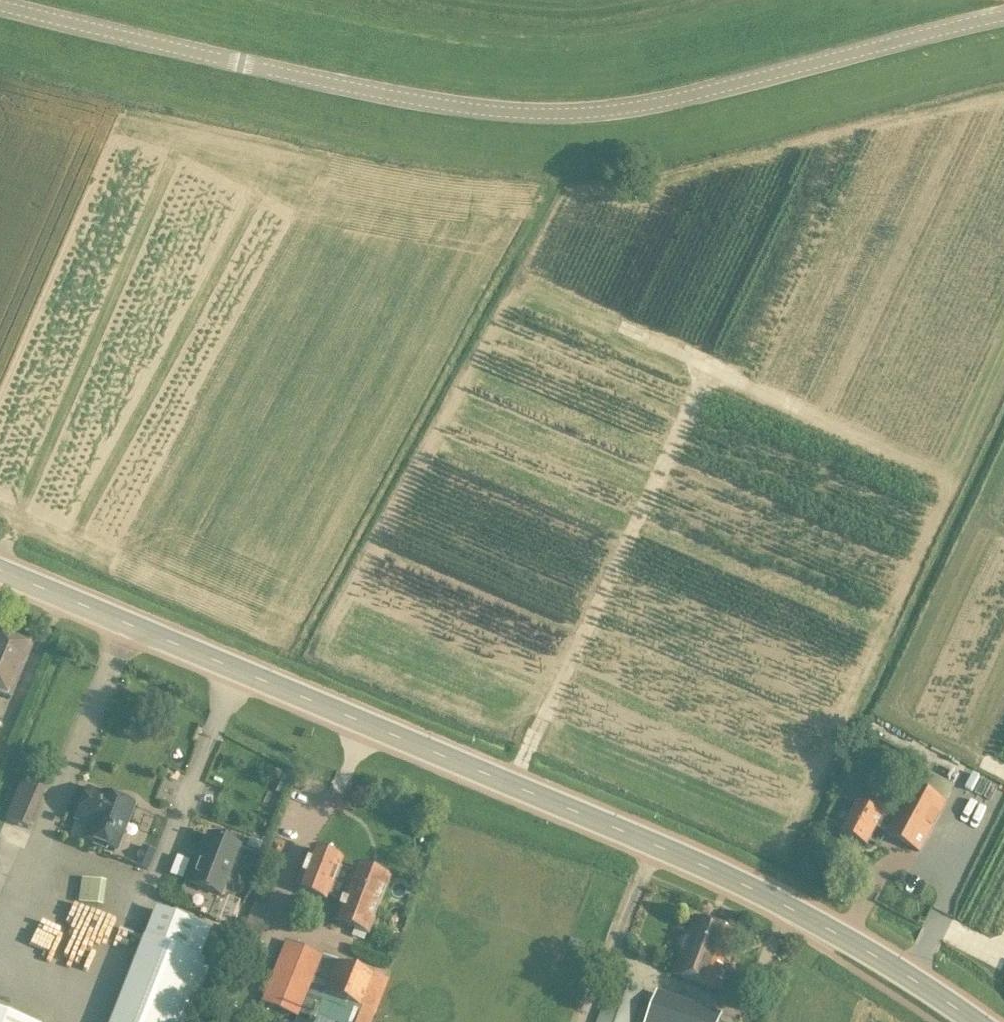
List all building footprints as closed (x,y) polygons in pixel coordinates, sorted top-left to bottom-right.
[(10,698),(31,647),(0,634),(0,694),(10,698)] [(8,818),(34,827),(48,786),(22,777),(8,818)] [(920,853),(946,804),(912,786),(898,814),(877,804),(872,812),(858,805),(843,833),(868,846),(877,829),(887,834),(887,835),(920,853)] [(91,825),(85,838),(116,850),(133,805),(103,794),(102,795),(87,790),(76,819),(91,825)] [(208,835),(189,883),(220,895),(239,847),(208,835)] [(340,869),(343,861),(313,850),(298,889),(328,900),(329,897),(340,902),(333,920),(367,933),(388,879),(354,866),(351,873),(340,869)] [(185,878),(192,859),(178,854),(172,874),(185,878)] [(81,901),(105,904),(108,879),(84,876),(81,901)] [(243,907),(238,905),(227,901),(225,900),(218,918),(235,925),(243,907)] [(208,930),(155,910),(143,938),(185,954),(188,946),(200,951),(208,930)] [(694,914),(672,973),(714,989),(736,930),(694,914)] [(319,956),(286,942),(262,1002),(295,1015),(319,956)] [(319,956),(295,1015),(311,1021),(315,1013),(338,1021),(366,1021),(382,981),(319,956)] [(644,990),(614,979),(599,1021),(633,1021),(644,990)] [(724,1018),(657,994),(647,1021),(722,1021),(724,1018)]
